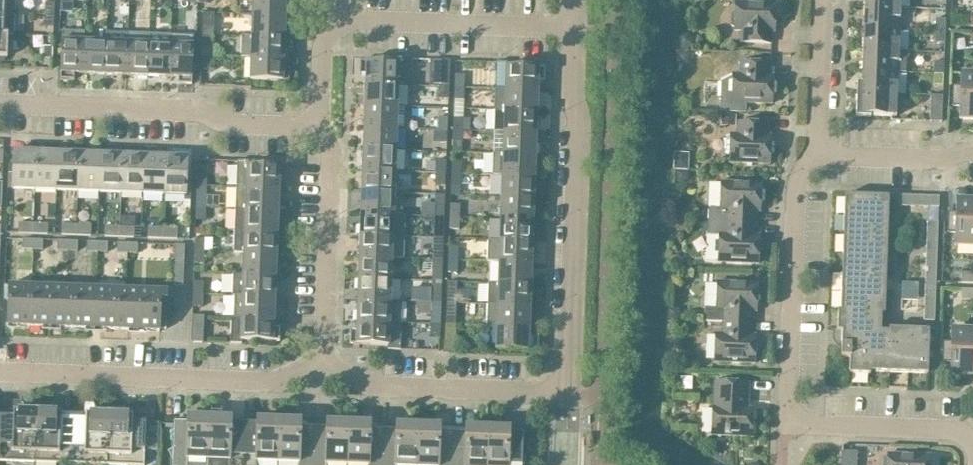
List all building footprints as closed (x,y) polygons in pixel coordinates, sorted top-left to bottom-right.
[(15,0),(0,0),(0,13),(14,14),(15,0)] [(292,0),(253,0),(252,15),(285,16),(285,7),(292,7),(292,0)] [(774,32),(775,4),(735,2),(735,13),(731,14),(731,26),(734,28),(734,30),(741,31),(741,43),(771,44),(771,32),(774,32)] [(45,15),(54,15),(54,3),(45,3),(45,15)] [(899,29),(900,8),(864,7),(864,28),(899,29)] [(14,14),(0,13),(0,35),(7,35),(8,35),(14,35),(14,14)] [(53,28),(54,15),(45,15),(44,27),(53,28)] [(285,24),(285,16),(252,15),(251,36),(290,38),(291,25),(285,24)] [(935,31),(945,31),(945,19),(935,19),(935,31)] [(202,34),(212,35),(212,22),(203,22),(202,34)] [(898,51),(899,29),(864,28),(863,50),(898,51)] [(83,74),(84,42),(84,32),(62,31),(60,80),(74,80),(74,74),(83,74)] [(944,43),(945,31),(935,31),(934,43),(944,43)] [(128,33),(127,43),(126,76),(148,77),(149,34),(128,33)] [(149,34),(148,77),(169,77),(170,45),(171,35),(149,34)] [(211,47),(212,35),(202,34),(202,47),(211,47)] [(170,45),(169,77),(178,78),(177,84),(192,85),(193,46),(193,36),(171,35),(170,45)] [(677,39),(677,46),(681,50),(687,51),(692,46),(692,40),(688,35),(682,35),(677,39)] [(242,36),(241,57),(251,58),(283,59),(284,50),(290,51),(290,38),(251,36),(242,36)] [(104,75),(106,43),(84,42),(83,74),(104,75)] [(126,76),(127,43),(106,43),(104,75),(126,76)] [(52,59),(53,47),(43,47),(43,59),(52,59)] [(906,51),(898,51),(863,50),(862,72),(897,73),(905,73),(906,51)] [(676,52),(676,63),(685,63),(688,60),(688,52),(676,52)] [(210,69),(211,56),(201,56),(201,69),(210,69)] [(283,68),(283,59),(251,58),(250,80),(289,82),(289,68),(283,68)] [(365,84),(398,85),(399,63),(360,61),(359,75),(366,75),(365,84)] [(495,88),(537,90),(538,82),(544,82),(545,68),(507,67),(507,63),(496,62),(495,88)] [(933,74),(943,74),(944,63),(934,62),(933,74)] [(769,76),(770,64),(740,63),(739,75),(732,74),(732,77),(721,83),(720,112),(745,113),(745,103),(771,104),(772,76),(769,76)] [(896,94),(897,73),(862,72),(862,82),(857,82),(856,93),(896,94)] [(432,74),(431,87),(439,87),(448,87),(449,75),(439,74),(432,74)] [(943,87),(943,74),(933,74),(933,86),(943,87)] [(960,74),(960,86),(952,86),(951,106),(959,107),(959,118),(972,119),(972,75),(960,74)] [(454,87),(464,87),(464,75),(455,75),(454,87)] [(397,107),(398,85),(365,84),(365,105),(397,107)] [(448,99),(448,87),(439,87),(438,99),(448,99)] [(463,100),(464,87),(454,87),(454,100),(463,100)] [(537,112),(537,90),(495,88),(494,110),(537,112)] [(896,117),(896,94),(856,93),(856,116),(870,117),(870,116),(896,117)] [(941,122),(942,96),(930,95),(929,121),(941,122)] [(396,128),(397,107),(365,105),(364,127),(396,128)] [(536,133),(537,112),(494,110),(493,132),(536,133)] [(447,130),(447,118),(438,118),(437,130),(447,130)] [(453,130),(462,130),(463,118),(454,118),(453,130)] [(767,136),(768,124),(738,123),(737,135),(730,134),(730,137),(726,139),(726,150),(730,152),(729,162),(769,164),(770,136),(767,136)] [(395,150),(396,128),(364,127),(363,149),(395,150)] [(433,130),(433,142),(437,142),(446,143),(447,130),(439,130),(437,130),(433,130)] [(462,143),(462,130),(453,130),(453,143),(462,143)] [(535,155),(536,133),(493,132),(493,153),(535,155)] [(395,172),(395,150),(363,149),(362,170),(395,172)] [(34,190),(36,150),(27,150),(26,151),(27,151),(27,152),(13,152),(12,189),(34,190)] [(56,191),(57,153),(44,153),(44,151),(45,152),(45,150),(36,150),(34,190),(56,191)] [(77,192),(79,152),(70,151),(70,152),(70,154),(57,153),(56,191),(77,192)] [(99,192),(100,155),(87,154),(87,153),(88,153),(88,152),(79,152),(77,192),(99,192)] [(120,193),(122,153),(113,153),(113,154),(114,154),(114,155),(100,155),(99,192),(120,193)] [(142,194),(143,156),(130,156),(130,155),(131,155),(131,153),(122,153),(120,193),(142,194)] [(534,177),(535,155),(493,153),(492,175),(534,177)] [(164,195),(165,155),(156,154),(156,156),(157,156),(157,157),(143,156),(142,194),(164,195)] [(674,154),(674,170),(687,170),(687,159),(683,155),(674,154)] [(165,155),(164,195),(186,196),(187,158),(173,157),(173,156),(174,156),(174,155),(165,155)] [(236,188),(278,189),(279,181),(285,181),(286,167),(249,166),(248,161),(237,161),(236,188)] [(445,173),(446,161),(436,161),(436,173),(445,173)] [(452,174),(461,174),(461,162),(452,161),(452,174)] [(394,193),(395,172),(362,170),(361,192),(394,193)] [(676,172),(676,183),(681,183),(687,178),(687,172),(676,172)] [(445,186),(445,173),(436,173),(435,186),(445,186)] [(206,187),(206,174),(197,174),(196,186),(206,187)] [(461,174),(452,174),(451,186),(460,186),(461,174)] [(533,199),(534,177),(492,175),(502,175),(501,197),(533,199)] [(708,222),(756,223),(757,212),(760,212),(761,184),(721,182),(720,209),(709,208),(708,222)] [(278,211),(278,189),(236,188),(235,209),(278,211)] [(393,215),(394,193),(361,192),(361,214),(393,215)] [(196,208),(205,208),(206,196),(196,195),(196,208)] [(888,220),(888,214),(888,197),(845,195),(844,214),(844,218),(843,251),(842,251),(842,256),(843,256),(842,290),(841,290),(841,294),(841,310),(838,310),(837,331),(839,331),(838,347),(841,347),(841,357),(850,357),(849,374),(870,375),(870,372),(871,372),(905,373),(910,373),(928,374),(929,330),(912,330),(912,329),(906,329),(889,329),(889,332),(881,332),(881,329),(880,329),(881,314),(884,314),(885,297),(885,291),(886,258),(887,252),(886,252),(887,220),(888,220)] [(938,207),(939,196),(899,195),(899,206),(938,207)] [(533,220),(533,199),(501,197),(500,219),(533,220)] [(956,201),(955,213),(947,212),(947,233),(955,233),(954,245),(972,245),(972,201),(956,201)] [(444,217),(444,204),(435,204),(434,217),(444,217)] [(459,205),(450,204),(450,217),(459,217),(459,205)] [(205,221),(205,208),(196,208),(195,220),(205,221)] [(277,233),(278,211),(235,209),(234,231),(277,233)] [(361,214),(360,236),(392,237),(404,237),(405,216),(393,215),(361,214)] [(443,229),(444,217),(434,217),(434,229),(443,229)] [(459,217),(450,217),(449,229),(458,230),(459,217)] [(532,242),(533,220),(500,219),(499,241),(532,242)] [(934,321),(938,222),(927,221),(923,321),(934,321)] [(756,235),(756,223),(708,222),(707,235),(719,235),(718,262),(758,264),(759,236),(756,235)] [(33,234),(33,224),(18,223),(18,233),(33,234)] [(33,224),(33,234),(47,234),(47,224),(33,224)] [(76,235),(76,225),(62,225),(61,235),(76,235)] [(76,225),(76,235),(90,236),(91,226),(76,225)] [(119,237),(119,227),(105,226),(104,236),(119,237)] [(119,227),(119,237),(133,237),(134,227),(119,227)] [(162,238),(162,228),(148,228),(147,238),(162,238)] [(162,228),(162,238),(176,239),(177,229),(162,228)] [(276,254),(277,233),(234,231),(233,252),(243,253),(276,254)] [(360,236),(359,257),(391,258),(403,259),(404,237),(392,237),(360,236)] [(33,250),(33,240),(22,239),(22,249),(33,250)] [(194,251),(204,252),(204,239),(194,239),(194,251)] [(33,240),(33,250),(43,250),(43,240),(33,240)] [(488,240),(487,261),(499,262),(531,264),(532,242),(499,241),(488,240)] [(57,241),(57,250),(67,251),(67,241),(57,241)] [(78,241),(67,241),(67,251),(77,251),(78,241)] [(87,252),(97,252),(97,242),(87,242),(87,252)] [(108,243),(97,242),(97,252),(107,252),(108,243)] [(127,253),(127,243),(117,243),(117,253),(127,253)] [(138,244),(127,243),(127,253),(137,253),(138,244)] [(184,256),(184,245),(174,245),(174,255),(184,256)] [(442,261),(443,247),(433,247),(433,260),(442,261)] [(458,248),(449,248),(448,260),(457,260),(458,248)] [(203,264),(204,252),(194,251),(194,264),(203,264)] [(275,276),(276,254),(243,253),(243,275),(275,276)] [(184,266),(184,256),(174,255),(174,265),(184,266)] [(391,280),(391,258),(359,257),(358,279),(391,280)] [(670,260),(670,264),(674,268),(678,269),(682,265),(682,261),(678,257),(674,257),(670,260)] [(442,272),(442,261),(433,260),(432,272),(442,272)] [(448,260),(448,272),(457,273),(457,260),(448,260)] [(530,285),(531,264),(499,262),(498,284),(530,285)] [(183,276),(184,266),(174,265),(173,276),(183,276)] [(962,273),(961,283),(972,283),(972,273),(962,273)] [(232,296),(234,296),(274,297),(275,276),(243,275),(233,274),(232,296)] [(183,286),(183,276),(173,276),(173,286),(183,286)] [(390,301),(391,280),(358,279),(357,300),(402,302),(402,301),(390,301)] [(193,294),(202,295),(203,282),(193,282),(193,294)] [(704,308),(704,322),(722,322),(752,323),(753,311),(756,311),(757,284),(717,282),(716,309),(704,308)] [(529,307),(530,285),(498,284),(488,283),(487,305),(497,305),(529,307)] [(7,322),(7,326),(29,327),(31,293),(31,286),(10,285),(8,285),(7,322)] [(961,289),(961,299),(972,300),(972,289),(961,289)] [(431,304),(440,304),(441,291),(432,290),(431,304)] [(126,296),(124,330),(138,331),(159,331),(160,329),(166,329),(167,291),(160,291),(159,291),(159,292),(160,292),(159,297),(139,297),(126,296)] [(456,291),(447,291),(446,303),(456,304),(456,291)] [(31,293),(29,327),(57,328),(64,328),(66,294),(58,294),(31,293)] [(66,294),(64,328),(83,329),(94,329),(96,295),(85,295),(66,294)] [(202,307),(202,295),(193,294),(192,307),(202,307)] [(96,295),(94,329),(111,330),(124,330),(126,296),(112,296),(96,295)] [(234,296),(233,317),(274,319),(274,297),(234,296)] [(401,324),(402,302),(357,300),(357,322),(401,324)] [(446,303),(446,316),(455,316),(456,304),(446,303)] [(440,315),(440,304),(431,304),(431,315),(440,315)] [(487,305),(486,327),(496,327),(529,328),(529,307),(497,305),(487,305)] [(668,309),(668,320),(678,320),(679,314),(675,309),(668,309)] [(203,343),(204,316),(192,316),(191,342),(203,343)] [(280,328),(273,328),(274,319),(231,317),(230,343),(241,344),(241,340),(279,342),(280,328)] [(400,350),(401,324),(357,322),(356,331),(350,330),(349,344),(387,346),(387,349),(400,350)] [(752,335),(752,323),(722,322),(722,334),(715,334),(714,362),(754,363),(755,335),(752,335)] [(439,337),(440,324),(430,324),(430,337),(439,337)] [(455,338),(455,325),(446,325),(445,337),(455,338)] [(528,337),(529,328),(496,327),(495,350),(534,351),(535,337),(528,337)] [(951,330),(950,342),(943,342),(942,362),(950,362),(949,374),(972,375),(972,331),(951,330)] [(676,358),(676,370),(685,370),(686,358),(676,358)] [(748,400),(748,383),(715,382),(714,407),(712,407),(711,435),(751,437),(752,409),(746,408),(746,400),(748,400)] [(37,412),(25,411),(23,403),(22,404),(22,406),(14,406),(14,411),(1,410),(0,438),(0,461),(35,462),(37,412)] [(71,464),(73,413),(60,412),(61,407),(52,407),(53,405),(52,405),(49,412),(37,412),(35,462),(71,464)] [(109,414),(97,414),(95,406),(93,406),(94,409),(86,408),(85,414),(73,413),(71,464),(102,464),(107,464),(109,414)] [(107,464),(144,464),(146,416),(132,415),(132,410),(124,410),(125,408),(124,407),(121,415),(109,414),(107,464)] [(209,418),(196,417),(196,416),(197,416),(197,415),(186,415),(186,416),(187,416),(187,421),(174,421),(173,449),(168,452),(172,459),(172,464),(208,464),(209,418)] [(244,423),(231,423),(232,418),(233,418),(233,416),(222,416),(222,417),(223,417),(223,418),(209,418),(208,464),(242,464),(244,423)] [(279,421),(265,420),(265,419),(266,419),(266,418),(256,417),(256,419),(257,419),(256,424),(244,423),(242,464),(256,464),(256,461),(277,462),(279,421)] [(313,426),(301,425),(301,420),(302,420),(302,419),(292,419),(292,420),(293,420),(293,421),(279,421),(277,462),(298,462),(298,464),(312,464),(313,426)] [(348,423),(335,423),(335,421),(336,421),(336,420),(325,420),(325,421),(326,421),(326,426),(313,426),(312,464),(326,464),(326,463),(347,464),(348,423)] [(383,428),(371,428),(371,423),(372,423),(372,422),(361,421),(361,422),(362,422),(362,424),(348,423),(347,464),(365,464),(382,464),(383,428)] [(418,426),(404,425),(404,424),(405,424),(405,423),(395,422),(395,424),(396,424),(396,429),(383,428),(382,464),(417,464),(418,426)] [(452,431),(440,431),(440,425),(441,425),(441,424),(431,424),(431,425),(432,425),(432,426),(418,426),(417,464),(451,464),(452,431)] [(488,428),(474,428),(474,426),(475,427),(475,425),(464,425),(464,426),(465,426),(465,431),(452,431),(451,464),(486,464),(488,428)] [(486,464),(526,464),(522,462),(523,434),(510,433),(510,428),(511,428),(511,427),(500,426),(500,428),(501,428),(501,429),(488,428),(486,464)] [(856,453),(842,452),(841,464),(855,464),(856,453)] [(930,456),(887,454),(887,457),(883,459),(883,464),(930,464),(930,456)]
